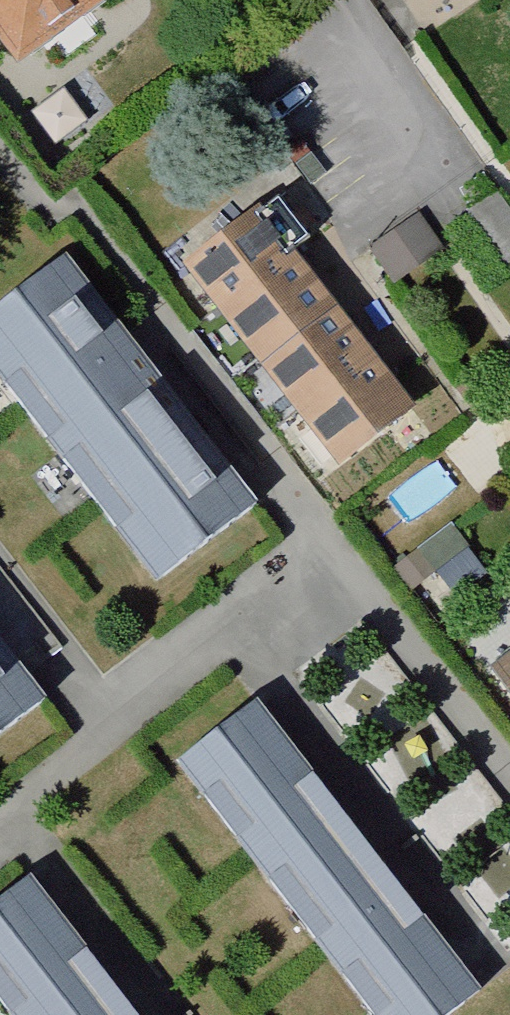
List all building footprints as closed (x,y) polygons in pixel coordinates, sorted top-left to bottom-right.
[(27,86),(129,10),(122,0),(0,0),(0,49),(27,86)] [(303,265),(293,251),(308,239),(279,201),(263,213),(186,273),(225,325),(303,265)] [(419,227),(369,263),(393,297),(443,261),(419,227)] [(303,265),(225,325),(265,376),(343,316),(303,265)] [(0,327),(0,387),(166,604),(265,529),(70,273),(0,327)] [(343,316),(265,376),(305,427),(383,367),(343,316)] [(383,367),(305,427),(345,479),(423,418),(383,367)] [(437,551),(396,585),(419,614),(461,580),(437,551)] [(59,720),(0,646),(0,767),(59,720)] [(172,766),(370,1014),(450,1014),(479,992),(250,704),(172,766)] [(0,894),(0,1006),(7,1014),(134,1014),(25,875),(0,894)]
